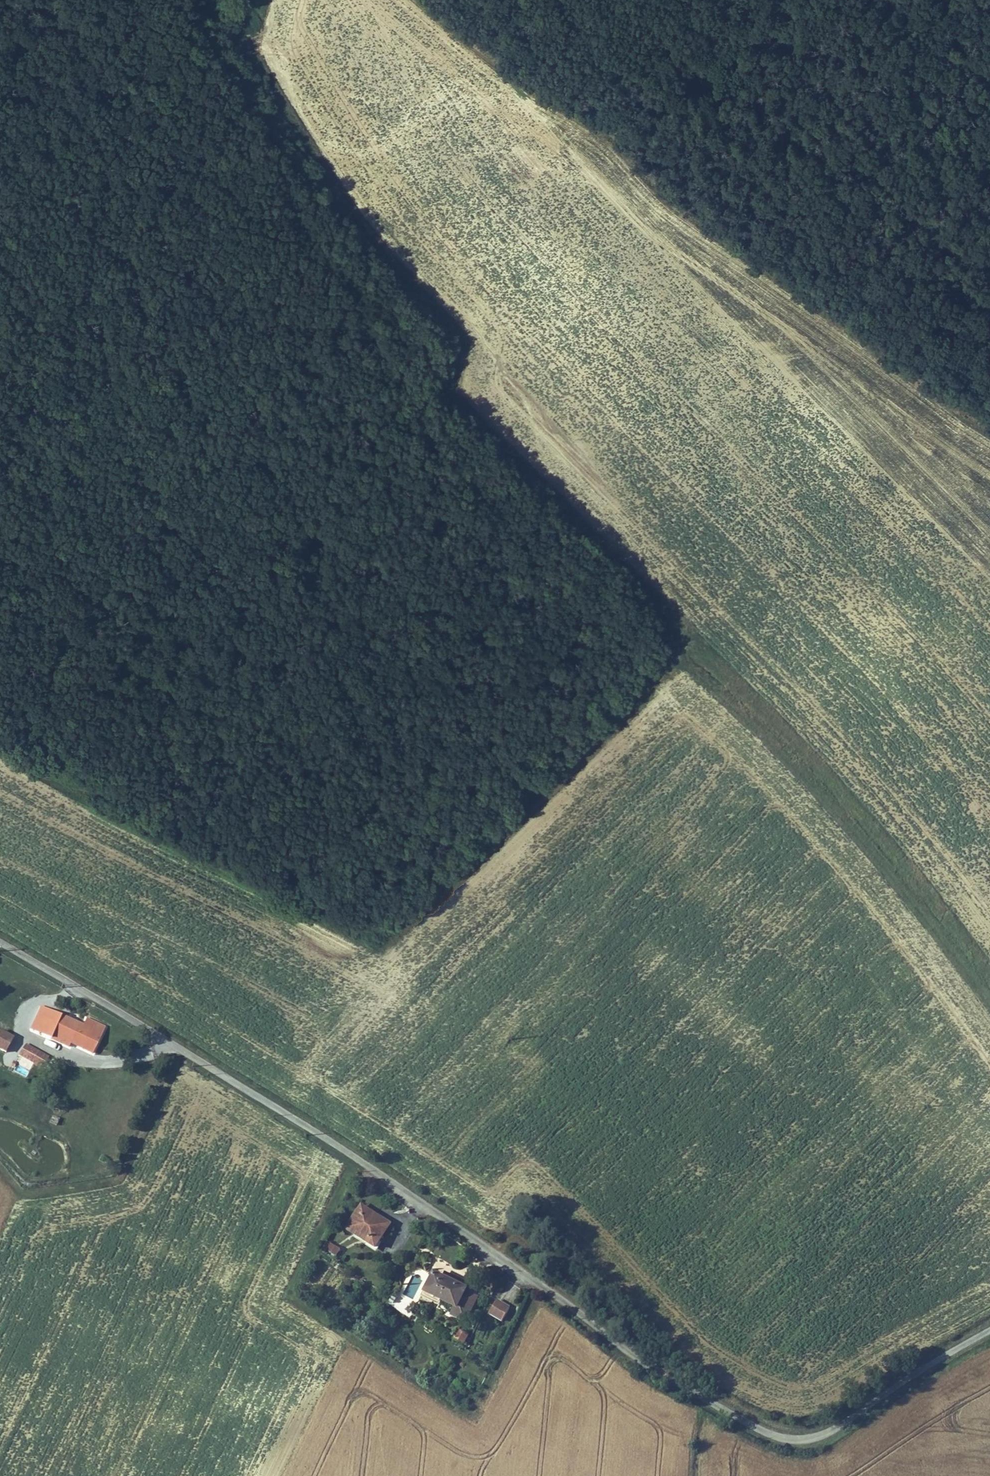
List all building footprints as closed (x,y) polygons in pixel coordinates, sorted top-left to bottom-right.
[(31,1030),(52,1040),(62,1017),(42,1008),(31,1030)] [(52,1040),(70,1049),(72,1046),(81,1027),(62,1017),(52,1040)] [(81,1027),(72,1046),(92,1055),(104,1030),(84,1020),(81,1027)] [(0,1031),(0,1048),(5,1051),(12,1039),(0,1031)] [(19,1055),(41,1068),(46,1059),(46,1058),(24,1046),(19,1055)] [(49,1061),(46,1059),(41,1068),(44,1070),(49,1061)] [(362,1205),(347,1229),(375,1246),(386,1228),(371,1218),(374,1213),(362,1205)] [(371,1218),(386,1228),(390,1223),(374,1213),(371,1218)] [(328,1240),(325,1246),(335,1251),(338,1245),(328,1240)] [(427,1290),(458,1306),(455,1313),(463,1318),(470,1315),(479,1296),(467,1290),(470,1283),(455,1275),(453,1280),(436,1272),(427,1290)] [(506,1315),(512,1303),(498,1296),(492,1308),(506,1315)] [(460,1329),(456,1337),(465,1342),(470,1335),(460,1329)]
